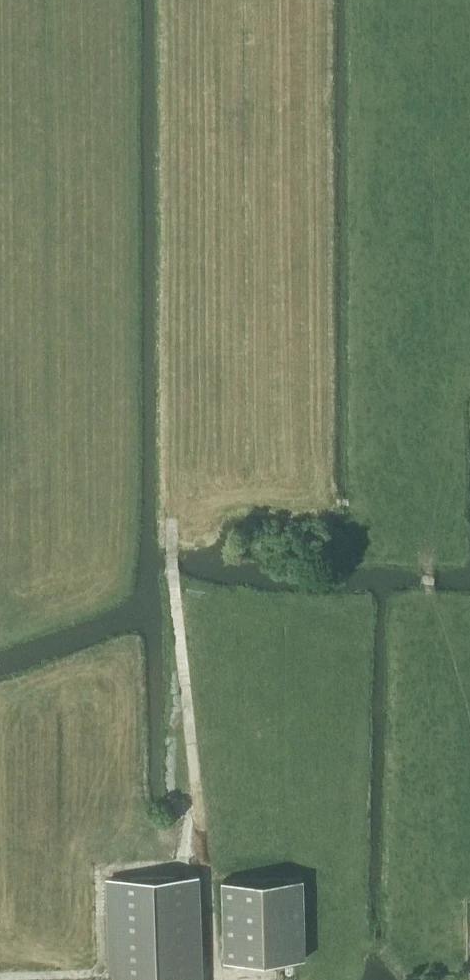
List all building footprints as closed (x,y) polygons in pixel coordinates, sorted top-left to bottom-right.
[(105,878),(107,970),(107,972),(112,972),(112,979),(202,979),(202,949),(200,876),(105,878)] [(223,961),(304,960),(303,878),(221,880),(223,961)]
